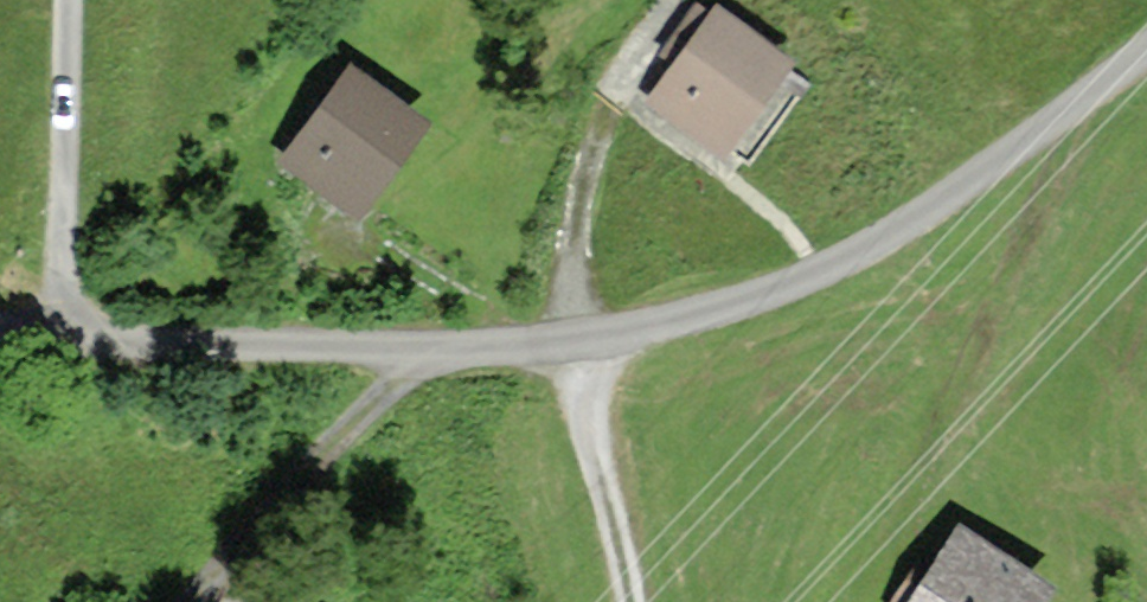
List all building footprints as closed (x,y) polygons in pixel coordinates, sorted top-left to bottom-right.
[(720,12),(653,99),(723,153),(790,66),(720,12)] [(350,75),(287,163),(360,216),(423,128),(350,75)] [(958,539),(921,601),(1033,601),(1042,588),(958,539)]
